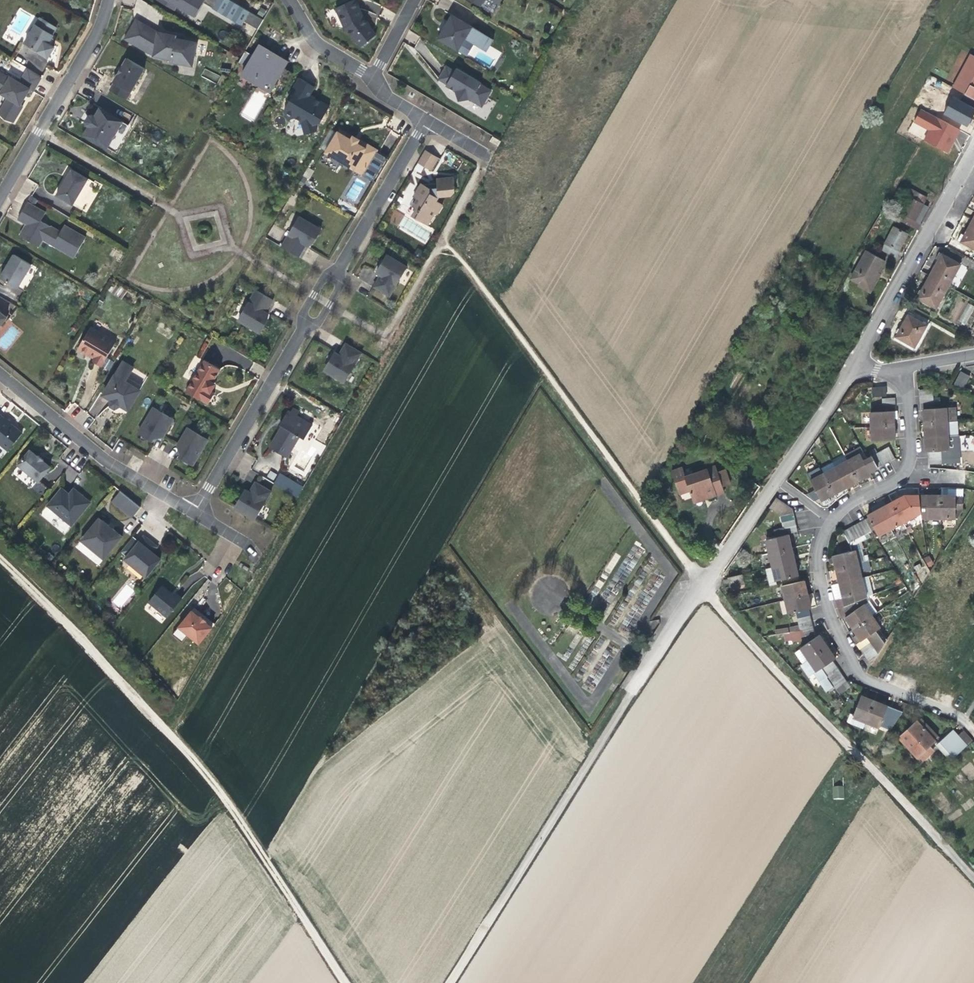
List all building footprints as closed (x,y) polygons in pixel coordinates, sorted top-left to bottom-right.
[(156,0),(174,11),(177,6),(179,3),(197,13),(203,3),(205,0),(156,0)] [(203,3),(213,8),(218,0),(205,0),(203,3)] [(230,0),(218,0),(213,8),(212,9),(241,26),(244,21),(258,29),(263,20),(230,0)] [(501,3),(496,0),(484,0),(480,6),(494,14),(501,3)] [(370,26),(363,16),(362,14),(357,2),(335,8),(344,28),(353,39),(354,38),(369,26),(370,26)] [(197,13),(179,3),(177,6),(195,17),(197,13)] [(485,35),(452,15),(445,26),(438,39),(458,51),(465,39),(474,44),(478,47),(485,35)] [(52,38),(53,35),(52,34),(56,27),(40,18),(24,44),(48,58),(54,47),(50,45),(48,44),(52,38)] [(197,43),(176,38),(176,36),(157,32),(149,27),(136,19),(124,39),(153,56),(171,60),(170,62),(193,67),(197,43)] [(376,35),(369,26),(354,38),(360,47),(376,35)] [(485,35),(478,47),(486,52),(493,40),(485,35)] [(467,56),(474,44),(465,39),(458,51),(467,56)] [(284,68),(288,62),(276,55),(259,45),(253,55),(245,51),(238,63),(246,67),(242,75),(255,83),(260,75),(275,84),(283,89),(293,73),(284,68)] [(965,94),(970,86),(973,77),(973,56),(970,54),(952,87),(965,94)] [(126,100),(144,69),(127,58),(122,66),(119,71),(117,74),(118,74),(113,82),(114,83),(110,90),(126,100)] [(13,61),(7,72),(17,78),(23,66),(13,61)] [(439,79),(447,84),(455,72),(446,67),(439,79)] [(201,75),(216,82),(219,75),(205,68),(201,75)] [(447,84),(446,86),(451,89),(455,91),(458,101),(470,99),(482,107),(491,91),(481,85),(481,84),(456,69),(455,72),(447,84)] [(41,78),(27,70),(19,83),(10,77),(9,78),(0,73),(0,93),(0,94),(7,98),(0,111),(0,115),(4,120),(13,122),(22,106),(20,105),(25,97),(29,90),(33,92),(41,78)] [(270,92),(275,84),(260,75),(255,83),(270,92)] [(320,123),(329,107),(316,99),(309,96),(314,87),(300,78),(288,99),(291,100),(285,111),(285,115),(291,119),(295,118),(301,122),(305,134),(317,131),(315,125),(320,123)] [(970,86),(965,94),(973,99),(973,88),(970,86)] [(967,126),(972,117),(973,112),(973,109),(952,98),(944,114),(967,126)] [(106,148),(121,122),(100,109),(98,113),(95,117),(92,116),(89,117),(86,122),(87,125),(89,127),(85,135),(106,148)] [(921,109),(914,121),(930,130),(924,141),(947,153),(953,141),(951,140),(953,136),(955,137),(959,130),(921,109)] [(340,129),(327,151),(342,160),(340,162),(353,170),(357,164),(360,163),(367,167),(376,153),(367,147),(368,145),(365,143),(359,140),(357,143),(351,140),(353,136),(340,129)] [(498,146),(501,141),(493,136),(493,137),(490,141),(498,146)] [(431,171),(438,158),(425,150),(418,163),(431,171)] [(389,160),(376,153),(367,167),(363,175),(375,182),(389,160)] [(357,164),(353,170),(363,175),(367,167),(360,163),(357,164)] [(73,205),(88,179),(72,169),(64,181),(56,195),(73,205)] [(436,215),(442,205),(436,201),(439,196),(452,196),(455,192),(453,177),(436,179),(437,187),(430,188),(421,184),(417,191),(413,197),(417,200),(412,207),(419,211),(415,218),(427,225),(434,214),(436,215)] [(918,230),(922,224),(915,220),(921,209),(927,198),(907,187),(904,193),(911,197),(898,219),(918,230)] [(27,203),(34,207),(38,200),(31,196),(27,203)] [(34,207),(27,203),(18,219),(29,225),(28,227),(27,229),(25,227),(20,236),(39,247),(43,240),(74,258),(85,238),(64,226),(60,233),(40,221),(45,213),(34,207)] [(312,240),(315,234),(318,235),(321,230),(299,217),(282,247),(298,257),(305,245),(308,247),(312,240)] [(973,220),(968,228),(964,235),(961,234),(958,240),(973,249),(973,220)] [(896,257),(908,234),(893,227),(885,244),(878,240),(875,246),(882,249),(882,250),(896,257)] [(866,250),(850,279),(860,284),(859,285),(871,292),(879,277),(876,276),(878,273),(879,274),(886,262),(866,250)] [(929,276),(948,286),(961,264),(939,252),(936,258),(938,260),(935,266),(929,276)] [(31,265),(14,254),(7,266),(0,278),(17,289),(31,265)] [(389,297),(407,267),(388,256),(385,261),(386,267),(385,268),(383,269),(379,268),(376,273),(380,276),(373,287),(389,297)] [(924,285),(917,298),(936,308),(948,286),(929,276),(924,285)] [(266,319),(268,314),(266,313),(273,300),(256,290),(238,321),(260,333),(263,328),(261,327),(266,319)] [(973,307),(969,304),(962,316),(968,319),(973,307)] [(902,326),(896,337),(915,348),(927,325),(908,315),(902,326)] [(101,367),(115,344),(89,328),(77,349),(90,357),(90,355),(92,356),(95,358),(93,362),(101,367)] [(344,383),(362,353),(346,344),(339,355),(335,353),(332,358),(335,360),(334,363),(333,364),(329,366),(325,372),(344,383)] [(212,392),(213,389),(210,387),(213,383),(220,370),(205,361),(186,392),(208,405),(215,394),(212,392)] [(128,410),(140,391),(125,382),(128,378),(133,369),(123,362),(103,395),(111,400),(111,405),(115,408),(121,406),(123,407),(128,410)] [(955,384),(963,388),(969,376),(961,372),(955,384)] [(142,386),(128,378),(125,382),(140,391),(142,386)] [(873,397),(886,396),(885,386),(872,387),(873,397)] [(882,412),(893,411),(896,411),(895,397),(882,398),(882,412)] [(162,438),(173,419),(153,408),(138,433),(152,442),(156,435),(159,436),(162,438)] [(949,422),(948,408),(934,408),(923,409),(924,416),(924,423),(949,422)] [(287,457),(299,437),(304,439),(312,426),(296,417),(299,412),(293,409),(290,413),(288,411),(281,422),(284,423),(282,426),(270,447),(287,457)] [(894,419),(893,411),(882,412),(870,412),(872,441),(895,439),(894,428),(894,419)] [(22,433),(14,427),(13,429),(11,427),(9,426),(14,420),(7,415),(4,419),(0,415),(0,445),(7,451),(22,433)] [(741,432),(749,436),(757,423),(749,418),(741,432)] [(956,421),(949,422),(950,436),(958,435),(957,421),(956,421)] [(925,431),(925,437),(950,436),(949,422),(924,423),(924,427),(925,431)] [(193,466),(208,440),(189,429),(188,428),(176,447),(180,449),(183,450),(179,457),(193,466)] [(951,450),(942,451),(942,457),(942,464),(959,463),(958,435),(950,436),(951,450)] [(951,450),(950,436),(925,437),(925,438),(926,451),(926,452),(928,451),(942,451),(951,450)] [(847,461),(858,481),(867,476),(871,474),(870,472),(872,471),(878,468),(872,456),(866,458),(860,447),(855,450),(858,455),(847,461)] [(889,461),(895,458),(889,447),(883,450),(889,461)] [(38,482),(50,467),(43,461),(44,460),(41,458),(38,456),(37,456),(30,450),(18,465),(38,482)] [(845,456),(847,461),(858,455),(855,450),(845,456)] [(884,465),(889,461),(883,450),(877,453),(884,465)] [(878,468),(884,465),(877,453),(872,456),(878,468)] [(835,467),(847,461),(845,456),(832,462),(835,467)] [(847,461),(835,467),(846,487),(853,484),(858,481),(847,461)] [(821,468),(824,473),(835,467),(832,462),(821,468)] [(716,467),(685,477),(693,498),(706,493),(708,498),(713,496),(725,492),(723,487),(718,472),(716,467)] [(807,474),(810,481),(823,474),(819,467),(807,474)] [(846,487),(835,467),(824,473),(823,474),(834,494),(840,491),(846,487)] [(732,484),(726,469),(718,472),(723,487),(732,484)] [(273,486),(298,497),(304,485),(278,474),(273,486)] [(820,498),(821,501),(822,500),(828,497),(830,496),(834,494),(823,474),(810,481),(815,490),(820,498)] [(37,482),(32,490),(42,495),(46,487),(37,482)] [(254,520),(271,492),(256,482),(249,493),(245,490),(243,493),(242,496),(245,498),(243,501),(239,503),(236,509),(254,520)] [(71,526),(90,503),(77,492),(72,497),(69,495),(62,489),(47,506),(71,526)] [(72,497),(77,492),(75,490),(74,489),(69,495),(72,497)] [(820,498),(815,490),(807,494),(816,500),(820,498)] [(140,508),(120,491),(112,501),(132,518),(140,508)] [(706,493),(693,498),(694,503),(708,498),(706,493)] [(904,495),(892,502),(903,522),(921,513),(919,495),(910,495),(904,495)] [(941,518),(941,495),(927,495),(919,495),(921,513),(921,518),(941,518)] [(956,518),(955,496),(955,495),(941,495),(941,518),(956,518)] [(776,498),(769,508),(780,516),(793,513),(792,509),(776,498)] [(903,522),(892,502),(888,504),(886,505),(884,501),(877,504),(891,529),(903,522)] [(875,529),(878,536),(891,529),(877,504),(871,508),(873,512),(870,514),(867,515),(868,518),(875,529)] [(795,519),(793,513),(780,516),(782,522),(795,519)] [(109,527),(99,518),(81,541),(96,553),(99,548),(108,554),(122,537),(109,527)] [(872,531),(875,529),(868,518),(866,519),(872,531)] [(796,526),(795,519),(782,522),(783,528),(783,529),(796,526)] [(860,522),(866,534),(872,531),(866,519),(860,522)] [(854,525),(861,537),(866,534),(860,522),(854,525)] [(848,528),(855,540),(861,537),(854,525),(848,528)] [(775,537),(788,534),(798,532),(796,526),(783,529),(783,528),(773,530),(775,537)] [(843,531),(849,543),(855,540),(848,528),(843,531)] [(790,542),(788,534),(775,537),(766,540),(769,553),(791,548),(790,542)] [(152,553),(150,551),(155,545),(144,536),(139,542),(128,556),(125,559),(146,577),(160,559),(152,553)] [(121,551),(128,556),(139,542),(132,537),(121,551)] [(108,554),(99,548),(96,553),(104,559),(108,554)] [(793,555),(791,548),(769,553),(772,567),(795,562),(793,555)] [(855,550),(858,564),(865,563),(862,549),(855,550)] [(836,569),(858,564),(855,550),(833,556),(833,557),(835,563),(835,566),(836,569)] [(934,564),(929,555),(924,558),(929,566),(934,564)] [(795,562),(772,567),(776,581),(781,580),(798,575),(796,568),(795,562)] [(858,564),(860,573),(870,570),(868,562),(865,563),(858,564)] [(862,578),(860,573),(858,564),(836,569),(837,573),(838,576),(839,582),(839,583),(862,578)] [(777,585),(776,581),(772,567),(765,569),(770,586),(777,585)] [(744,583),(742,574),(728,578),(730,587),(744,583)] [(872,595),(868,576),(862,578),(866,597),(872,595)] [(839,583),(843,597),(835,600),(836,604),(838,609),(843,607),(866,597),(862,578),(839,583)] [(806,588),(804,581),(782,586),(785,600),(807,594),(806,588)] [(835,600),(843,597),(839,583),(831,585),(835,600)] [(167,617),(182,600),(174,594),(173,595),(169,592),(162,586),(148,602),(167,617)] [(796,612),(809,609),(811,608),(809,602),(807,594),(785,600),(788,614),(796,612)] [(845,617),(867,602),(866,597),(843,607),(838,609),(842,619),(845,617)] [(869,601),(867,602),(845,617),(850,625),(853,629),(872,616),(877,612),(869,601)] [(900,609),(895,617),(897,619),(894,623),(897,625),(910,603),(908,602),(903,610),(900,609)] [(810,615),(809,609),(796,612),(797,618),(810,615)] [(212,628),(205,622),(206,621),(203,619),(200,616),(199,617),(192,611),(179,627),(189,635),(199,644),(212,628)] [(812,621),(810,615),(797,618),(798,624),(812,621)] [(861,640),(868,636),(876,630),(878,629),(880,628),(872,616),(853,629),(857,634),(861,640)] [(813,628),(812,621),(798,624),(799,626),(800,631),(813,628)] [(189,635),(179,627),(172,635),(182,643),(189,635)] [(813,628),(800,631),(801,637),(814,634),(813,628)] [(885,643),(887,640),(878,629),(876,630),(885,643)] [(885,643),(876,630),(868,636),(871,641),(875,647),(879,653),(885,643)] [(801,637),(800,631),(790,632),(789,632),(783,633),(785,641),(791,640),(798,641),(799,638),(801,637)] [(856,644),(861,641),(861,640),(857,634),(852,637),(854,640),(856,644)] [(801,649),(809,660),(828,647),(823,640),(820,635),(801,648),(801,649)] [(871,641),(868,636),(861,640),(861,641),(856,644),(860,649),(871,641)] [(860,649),(864,655),(875,647),(871,641),(860,649)] [(821,668),(833,660),(836,658),(832,652),(828,647),(809,660),(817,671),(821,668)] [(871,665),(879,653),(875,647),(864,655),(871,665)] [(803,663),(809,660),(801,649),(796,653),(803,663)] [(814,673),(817,671),(809,660),(803,663),(801,665),(809,677),(814,673)] [(836,666),(833,660),(821,668),(825,673),(836,666)] [(840,671),(836,666),(825,673),(828,677),(829,679),(840,671)] [(827,677),(828,677),(825,673),(821,668),(817,671),(814,673),(820,682),(821,682),(827,677)] [(844,676),(840,671),(829,679),(832,684),(844,676)] [(836,689),(844,684),(847,682),(844,676),(832,684),(836,689)] [(821,682),(827,691),(833,687),(827,677),(821,682)] [(847,689),(844,684),(836,689),(840,695),(847,689)] [(867,698),(861,695),(854,714),(853,717),(866,722),(874,701),(867,698)] [(887,705),(874,701),(866,722),(879,727),(880,726),(890,730),(902,712),(887,705)] [(866,722),(853,717),(854,714),(850,713),(847,721),(864,727),(866,722)] [(917,720),(898,737),(921,762),(929,754),(925,750),(929,746),(935,740),(938,736),(929,727),(921,718),(918,721),(917,720)] [(950,760),(972,740),(964,730),(958,736),(953,730),(936,745),(950,760)] [(925,750),(929,754),(933,750),(929,746),(925,750)] [(846,798),(846,786),(836,786),(836,798),(846,798)]
